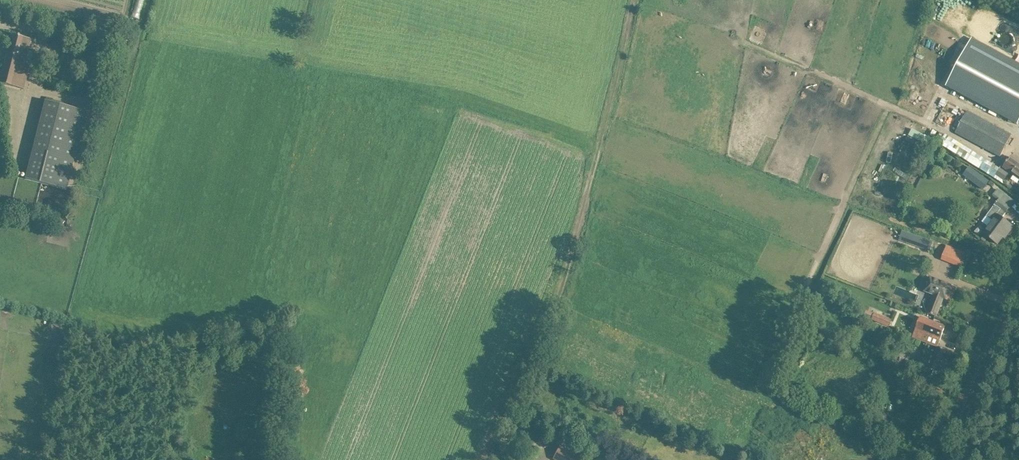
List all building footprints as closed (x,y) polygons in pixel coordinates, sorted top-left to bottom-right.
[(23,89),(33,51),(27,50),(30,38),(12,34),(0,81),(0,83),(23,89)] [(970,38),(945,89),(1017,124),(1018,120),(1018,62),(970,38)] [(933,91),(935,86),(921,81),(920,85),(933,91)] [(66,189),(86,111),(45,101),(25,179),(66,189)] [(1000,158),(1012,135),(967,111),(955,134),(1000,158)] [(939,144),(994,178),(1000,169),(945,135),(939,144)] [(1018,179),(1018,162),(1011,156),(1003,168),(1018,179)] [(1002,218),(1010,207),(1011,207),(1015,202),(1005,194),(1001,200),(999,199),(986,215),(993,221),(984,234),(983,233),(979,238),(985,242),(988,237),(997,244),(1006,232),(1008,234),(1013,226),(1002,218)] [(902,231),(901,235),(933,247),(934,242),(902,231)] [(947,246),(941,260),(949,263),(954,249),(947,246)] [(955,287),(930,277),(925,290),(934,294),(927,313),(936,316),(943,298),(950,301),(955,287)] [(878,315),(875,321),(887,326),(890,320),(878,315)] [(945,327),(926,319),(921,317),(913,338),(927,343),(937,347),(945,327)] [(906,336),(896,332),(892,344),(894,345),(893,347),(900,350),(901,347),(902,348),(906,336)] [(937,347),(927,343),(925,349),(929,350),(929,351),(931,352),(923,371),(932,374),(934,368),(939,370),(946,351),(937,347)] [(538,441),(534,452),(546,457),(551,445),(538,441)] [(553,459),(576,459),(578,456),(559,446),(553,459)]
